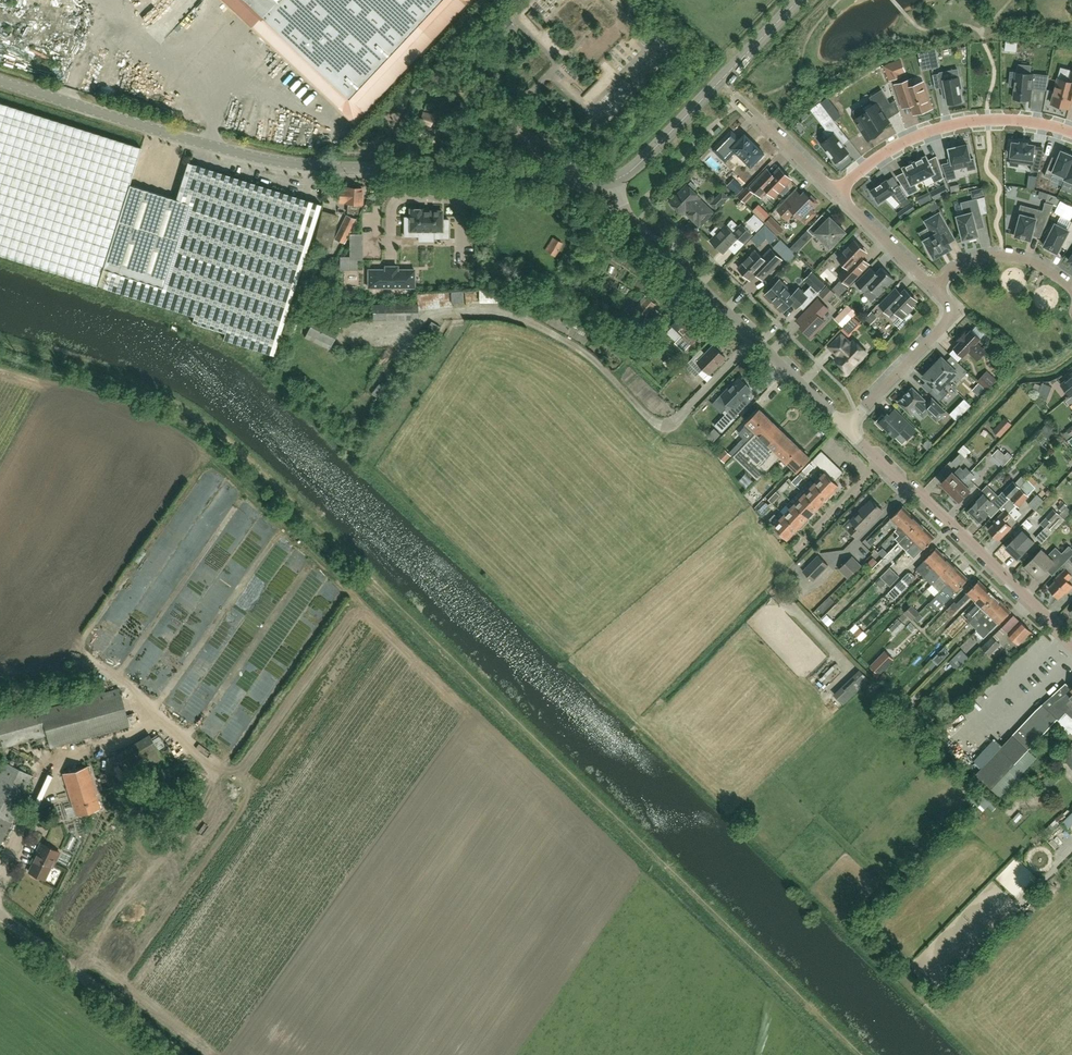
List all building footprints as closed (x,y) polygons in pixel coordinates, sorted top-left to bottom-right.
[(355,123),(471,0),(225,0),(355,123)] [(1007,40),(1006,51),(1018,52),(1019,42),(1007,40)] [(928,51),(919,53),(922,70),(931,68),(928,53),(928,51)] [(937,51),(928,53),(931,68),(940,66),(937,51)] [(900,60),(884,66),(889,80),(900,76),(899,73),(904,71),(900,60)] [(1071,99),(1071,71),(1068,81),(1058,79),(1052,104),(1069,109),(1071,99)] [(1016,73),(1011,72),(1009,86),(1015,86),(1014,99),(1017,99),(1017,101),(1026,102),(1026,100),(1027,98),(1027,97),(1031,97),(1032,88),(1034,88),(1036,75),(1030,74),(1016,73)] [(962,101),(960,88),(962,88),(960,77),(941,81),(940,74),(933,75),(935,88),(942,87),(944,98),(947,97),(948,104),(962,101)] [(1040,75),(1039,89),(1046,90),(1049,76),(1040,75)] [(914,114),(932,108),(924,82),(913,86),(912,81),(911,79),(910,80),(904,82),(895,85),(900,100),(902,106),(903,108),(904,107),(911,105),(914,114)] [(858,119),(855,120),(867,139),(877,133),(883,129),(881,126),(889,121),(888,119),(882,109),(891,104),(890,103),(882,89),(869,97),(871,100),(875,106),(863,113),(865,115),(858,119)] [(140,147),(7,105),(0,127),(0,255),(143,300),(194,316),(192,322),(195,323),(225,333),(223,338),(223,339),(227,341),(233,342),(273,354),(321,204),(320,204),(188,164),(185,163),(174,199),(128,185),(138,153),(140,147)] [(419,123),(430,126),(434,114),(423,111),(419,123)] [(849,152),(843,145),(835,134),(841,129),(832,118),(825,124),(828,128),(823,131),(828,138),(821,144),(836,163),(838,161),(840,163),(848,156),(847,154),(849,152)] [(745,135),(740,140),(732,148),(735,151),(751,166),(756,161),(758,161),(763,156),(763,154),(764,153),(745,135)] [(725,161),(731,155),(726,151),(731,146),(724,139),(714,150),(725,161)] [(1010,144),(1009,151),(1011,151),(1011,156),(1019,157),(1019,161),(1032,162),(1031,164),(1031,171),(1039,172),(1044,150),(1037,149),(1037,150),(1034,150),(1035,145),(1027,144),(1027,142),(1020,141),(1020,143),(1013,142),(1012,144),(1010,144)] [(949,164),(942,165),(947,180),(956,178),(954,169),(967,166),(968,170),(976,169),(974,158),(970,159),(967,144),(949,149),(951,159),(948,159),(949,164)] [(1045,176),(1052,178),(1053,175),(1065,180),(1064,182),(1071,163),(1071,156),(1071,155),(1071,153),(1065,151),(1064,152),(1062,151),(1059,159),(1056,166),(1050,163),(1045,176)] [(926,156),(914,162),(915,164),(918,170),(919,171),(919,172),(922,177),(923,179),(931,175),(934,183),(944,178),(936,156),(928,160),(926,156)] [(905,172),(896,176),(909,195),(918,190),(915,183),(923,179),(922,177),(919,172),(919,171),(918,170),(915,164),(914,162),(903,168),(905,172)] [(788,186),(786,184),(791,179),(779,168),(773,175),(767,170),(751,187),(761,196),(767,190),(774,196),(779,191),(781,193),(784,193),(788,189),(788,186)] [(1037,176),(1030,175),(1028,188),(1034,189),(1037,176)] [(887,180),(871,191),(879,203),(885,198),(895,208),(899,203),(904,207),(911,202),(899,184),(893,189),(887,180)] [(700,197),(694,191),(697,187),(691,181),(687,185),(671,202),(672,203),(671,205),(675,209),(677,208),(683,214),(685,212),(699,226),(713,212),(698,198),(700,197)] [(945,185),(940,188),(943,195),(948,192),(945,185)] [(348,202),(347,213),(358,214),(359,206),(362,206),(364,189),(341,187),(340,201),(348,202)] [(747,187),(737,197),(745,204),(754,194),(747,187)] [(973,197),(984,195),(982,188),(972,191),(973,197)] [(729,197),(722,191),(710,204),(717,211),(729,197)] [(794,212),(800,218),(805,223),(814,214),(809,209),(809,208),(811,210),(818,202),(811,196),(810,197),(805,193),(802,196),(797,191),(778,210),(787,219),(794,212)] [(929,194),(923,197),(926,203),(932,200),(929,194)] [(1047,194),(1042,211),(1028,207),(1026,215),(1021,214),(1020,216),(1018,216),(1016,223),(1018,224),(1015,236),(1031,240),(1035,225),(1044,227),(1057,197),(1047,194)] [(978,235),(977,230),(973,218),(981,216),(976,198),(960,203),(964,214),(957,216),(963,239),(969,238),(969,240),(977,238),(976,236),(978,235)] [(912,204),(907,207),(910,212),(915,209),(912,204)] [(411,209),(410,209),(410,210),(410,217),(404,217),(404,236),(419,236),(419,241),(433,241),(433,238),(433,231),(441,231),(442,231),(442,230),(448,230),(448,219),(442,219),(442,212),(442,211),(441,211),(430,211),(425,211),(423,211),(423,210),(424,210),(424,209),(422,209),(411,209)] [(313,247),(331,251),(339,215),(322,211),(313,247)] [(933,236),(924,241),(928,247),(926,248),(931,258),(933,256),(934,258),(939,254),(940,255),(947,251),(946,250),(952,247),(949,242),(954,239),(940,213),(925,221),(933,236)] [(333,239),(344,244),(357,220),(345,214),(333,239)] [(784,229),(771,216),(764,223),(777,235),(784,229)] [(823,224),(818,219),(807,230),(813,236),(815,233),(830,248),(846,232),(830,217),(823,224)] [(1044,246),(1046,247),(1045,249),(1054,253),(1055,251),(1057,253),(1061,246),(1066,235),(1071,238),(1071,224),(1069,230),(1055,224),(1053,223),(1048,232),(1050,233),(1044,246)] [(752,234),(742,225),(736,231),(732,231),(726,225),(722,229),(720,227),(717,227),(713,231),(713,234),(715,236),(710,241),(723,253),(735,240),(741,246),(752,234)] [(765,225),(752,239),(759,246),(767,239),(771,243),(777,237),(765,225)] [(555,256),(562,243),(552,238),(545,250),(555,256)] [(773,247),(780,254),(787,246),(781,239),(773,247)] [(855,241),(838,258),(847,267),(839,275),(848,285),(869,264),(862,257),(866,252),(855,241)] [(762,279),(781,260),(771,249),(763,258),(755,251),(739,268),(750,279),(756,273),(762,279)] [(413,270),(397,270),(397,267),(385,267),(385,270),(369,270),(368,270),(368,271),(368,286),(368,288),(369,288),(369,287),(413,287),(413,288),(414,288),(414,287),(414,286),(414,271),(414,270),(413,270)] [(871,268),(856,284),(866,293),(871,288),(878,295),(894,279),(882,268),(877,273),(871,268)] [(804,280),(818,293),(826,285),(812,271),(804,280)] [(780,280),(766,294),(773,301),(774,300),(784,310),(792,303),(797,308),(807,297),(799,289),(793,295),(786,288),(787,287),(780,280)] [(835,293),(828,286),(819,294),(827,302),(835,293)] [(914,315),(913,315),(909,311),(913,307),(912,305),(916,300),(905,290),(901,294),(896,289),(880,305),(890,315),(894,310),(901,317),(899,318),(905,324),(914,315)] [(480,290),(480,302),(505,302),(505,290),(480,290)] [(451,291),(416,294),(417,300),(417,303),(372,304),(373,321),(411,320),(411,317),(418,317),(418,310),(452,307),(452,303),(463,302),(462,291),(451,291)] [(645,317),(656,304),(648,297),(637,310),(645,317)] [(797,321),(802,326),(800,328),(810,337),(825,322),(820,317),(828,309),(818,299),(804,313),(797,321)] [(857,313),(848,305),(835,319),(843,327),(857,313)] [(878,317),(872,311),(864,319),(870,325),(878,317)] [(316,313),(304,337),(329,349),(341,325),(316,313)] [(684,352),(692,343),(701,333),(697,329),(689,321),(690,320),(683,313),(671,325),(673,326),(682,335),(675,342),(675,343),(684,352)] [(854,318),(843,329),(850,335),(861,325),(854,318)] [(436,333),(439,325),(431,322),(428,331),(436,333)] [(962,340),(954,349),(962,357),(968,351),(977,359),(985,351),(976,343),(980,338),(972,330),(968,334),(966,332),(960,338),(962,340)] [(843,374),(844,374),(845,374),(846,374),(847,374),(848,374),(848,373),(849,373),(849,372),(849,371),(849,370),(858,361),(859,361),(860,361),(861,360),(862,359),(863,358),(863,357),(867,353),(854,340),(851,344),(841,334),(831,345),(839,352),(838,356),(835,359),(843,367),(843,368),(842,368),(842,369),(841,370),(841,371),(842,372),(842,373),(843,374)] [(633,345),(645,356),(653,348),(641,337),(633,345)] [(694,357),(685,366),(696,376),(699,373),(704,368),(709,373),(725,357),(721,353),(722,351),(717,346),(715,347),(714,346),(706,354),(698,361),(694,357)] [(932,367),(947,382),(952,377),(958,383),(968,372),(959,363),(953,368),(942,357),(932,367)] [(942,387),(947,382),(932,367),(923,377),(934,388),(930,392),(939,402),(948,393),(942,387)] [(989,371),(972,389),(982,397),(998,379),(989,371)] [(1061,384),(1071,396),(1071,395),(1071,374),(1070,376),(1071,377),(1061,384)] [(725,414),(715,425),(722,433),(736,418),(735,417),(744,408),(738,402),(745,395),(751,390),(740,379),(735,384),(729,390),(727,389),(722,394),(724,396),(723,397),(730,404),(726,408),(725,409),(723,412),(725,414)] [(1038,395),(1048,399),(1053,386),(1044,382),(1038,395)] [(380,398),(386,388),(380,384),(373,393),(380,398)] [(924,419),(929,413),(937,421),(946,411),(932,398),(927,403),(924,400),(925,399),(912,387),(898,402),(911,415),(915,410),(924,419)] [(956,420),(971,406),(964,399),(950,414),(956,420)] [(754,435),(753,436),(757,440),(761,435),(762,433),(767,429),(772,433),(778,427),(760,409),(747,423),(745,425),(754,435)] [(885,416),(882,414),(877,420),(877,425),(883,430),(885,428),(894,437),(899,432),(907,439),(916,430),(894,410),(889,415),(887,413),(885,416)] [(1004,418),(992,431),(1000,438),(1012,425),(1004,418)] [(1047,423),(1039,431),(1047,438),(1054,430),(1047,423)] [(757,479),(769,468),(764,463),(789,437),(778,427),(772,433),(767,429),(762,433),(761,435),(757,440),(753,436),(748,442),(743,447),(737,453),(734,457),(757,479)] [(718,431),(710,439),(713,442),(721,434),(718,431)] [(1064,439),(1059,435),(1053,441),(1058,446),(1064,439)] [(764,463),(769,468),(780,456),(797,472),(810,458),(789,437),(764,463)] [(739,443),(733,449),(734,450),(737,453),(743,447),(739,443)] [(999,449),(993,455),(1003,465),(1012,456),(1008,452),(1005,455),(999,449)] [(817,464),(826,455),(821,451),(812,460),(817,464)] [(951,463),(956,468),(965,458),(960,453),(951,463)] [(821,469),(830,459),(826,455),(817,464),(821,469)] [(825,473),(835,464),(830,459),(821,469),(825,473)] [(802,472),(806,475),(814,467),(810,463),(802,472)] [(830,477),(839,468),(835,464),(825,473),(830,477)] [(950,492),(970,471),(966,468),(964,471),(960,467),(953,474),(952,472),(941,484),(950,492)] [(830,477),(834,481),(843,472),(839,468),(830,477)] [(820,478),(815,483),(815,484),(828,497),(829,496),(830,497),(835,492),(834,491),(838,486),(834,482),(834,481),(830,477),(825,473),(821,469),(816,474),(820,478)] [(970,471),(950,492),(959,502),(970,490),(969,489),(974,484),(970,480),(974,476),(970,471)] [(796,486),(806,475),(802,472),(792,482),(796,486)] [(815,483),(811,480),(801,490),(805,494),(804,494),(818,507),(819,506),(820,508),(826,502),(825,500),(828,497),(815,484),(815,483)] [(1028,481),(1028,480),(1020,488),(1000,508),(1001,509),(1000,509),(1004,512),(993,522),(995,523),(988,530),(998,540),(1016,522),(1015,520),(1008,513),(1012,509),(1011,508),(1015,504),(1018,507),(1028,497),(1027,496),(1035,488),(1034,487),(1028,481)] [(786,481),(778,489),(782,493),(790,485),(786,481)] [(992,517),(1000,508),(1020,488),(1015,483),(1014,482),(1003,493),(1003,492),(999,496),(990,505),(982,497),(968,510),(980,522),(988,514),(992,517)] [(801,490),(791,501),(795,505),(794,505),(808,518),(808,517),(810,519),(815,513),(813,512),(818,507),(804,494),(805,494),(801,490)] [(780,496),(776,492),(768,500),(772,504),(780,496)] [(1037,494),(1028,504),(1035,511),(1044,501),(1037,494)] [(850,531),(856,538),(883,511),(871,500),(851,520),(849,519),(842,526),(849,533),(850,531)] [(803,522),(808,518),(794,505),(795,505),(791,501),(786,505),(790,509),(784,515),(798,528),(799,529),(801,529),(805,525),(805,523),(803,522)] [(1057,507),(1061,512),(1067,506),(1062,501),(1057,507)] [(770,506),(766,502),(758,511),(762,515),(770,506)] [(896,529),(911,514),(903,506),(882,527),(887,531),(892,525),(896,529)] [(1044,528),(1035,538),(1042,544),(1064,520),(1059,515),(1053,509),(1046,517),(1050,522),(1044,528)] [(784,515),(781,511),(776,516),(780,520),(774,526),(787,539),(798,528),(784,515)] [(898,542),(919,522),(911,514),(896,529),(894,531),(899,535),(895,539),(898,542)] [(906,551),(926,529),(919,522),(898,542),(898,543),(906,551)] [(926,529),(906,551),(914,543),(918,546),(910,554),(914,558),(935,537),(926,529)] [(1006,547),(1018,559),(1027,550),(1026,550),(1034,542),(1023,530),(1015,538),(1006,547)] [(1041,550),(1024,568),(1031,575),(1033,573),(1038,578),(1046,570),(1052,575),(1071,555),(1071,549),(1069,546),(1054,562),(1041,550)] [(924,577),(944,556),(936,548),(916,569),(924,577)] [(802,558),(808,564),(816,557),(809,550),(802,558)] [(802,571),(813,582),(829,566),(818,555),(802,571)] [(838,569),(848,579),(861,565),(852,556),(838,569)] [(932,584),(952,564),(944,556),(924,577),(927,580),(919,589),(923,593),(932,584)] [(948,584),(960,571),(952,564),(932,584),(940,592),(948,584)] [(890,567),(880,577),(890,587),(900,577),(890,567)] [(1071,576),(1065,569),(1054,580),(1055,582),(1048,588),(1058,598),(1071,585),(1067,581),(1071,576)] [(944,603),(948,600),(950,598),(956,591),(968,579),(960,571),(948,584),(940,592),(936,596),(944,603)] [(902,579),(888,593),(894,600),(909,585),(907,584),(902,578),(902,579)] [(975,601),(986,588),(978,581),(967,593),(956,603),(955,602),(947,609),(953,615),(971,597),(975,601)] [(974,617),(994,596),(986,588),(975,601),(977,603),(966,615),(968,617),(966,619),(969,622),(974,617)] [(834,601),(829,596),(817,608),(822,613),(834,601)] [(976,631),(1002,604),(994,596),(974,617),(982,624),(976,630),(976,631)] [(984,638),(990,632),(998,624),(1010,612),(1002,604),(976,631),(984,638)] [(904,612),(912,620),(920,613),(912,605),(904,612)] [(1020,621),(1008,634),(1019,645),(1031,632),(1020,621)] [(859,627),(855,633),(863,639),(867,632),(859,627)] [(981,647),(984,650),(982,653),(985,656),(987,654),(990,656),(1001,645),(996,640),(1004,632),(1001,629),(993,637),(992,636),(981,647)] [(950,653),(944,647),(932,660),(938,665),(950,653)] [(961,649),(948,662),(957,670),(969,658),(961,649)] [(885,650),(870,666),(879,675),(894,659),(885,650)] [(861,671),(859,673),(858,673),(842,688),(834,696),(843,706),(868,683),(867,682),(869,680),(861,671)] [(976,774),(991,788),(1027,749),(1037,739),(1038,740),(1057,720),(1059,721),(1071,734),(1071,689),(1071,690),(1066,684),(1066,683),(1036,709),(1001,747),(982,767),(976,774)] [(27,741),(47,735),(50,749),(130,726),(119,689),(35,712),(35,709),(0,719),(0,739),(2,748),(27,741)] [(153,733),(117,751),(129,775),(165,757),(153,733)] [(27,774),(6,763),(0,776),(0,844),(33,776),(27,774)] [(88,767),(63,775),(72,804),(73,804),(77,816),(100,809),(96,795),(97,795),(88,767)] [(975,788),(969,795),(980,806),(987,799),(975,788)] [(33,876),(40,880),(43,879),(45,880),(51,867),(53,868),(60,853),(41,844),(34,859),(36,860),(30,873),(32,874),(33,876)]
